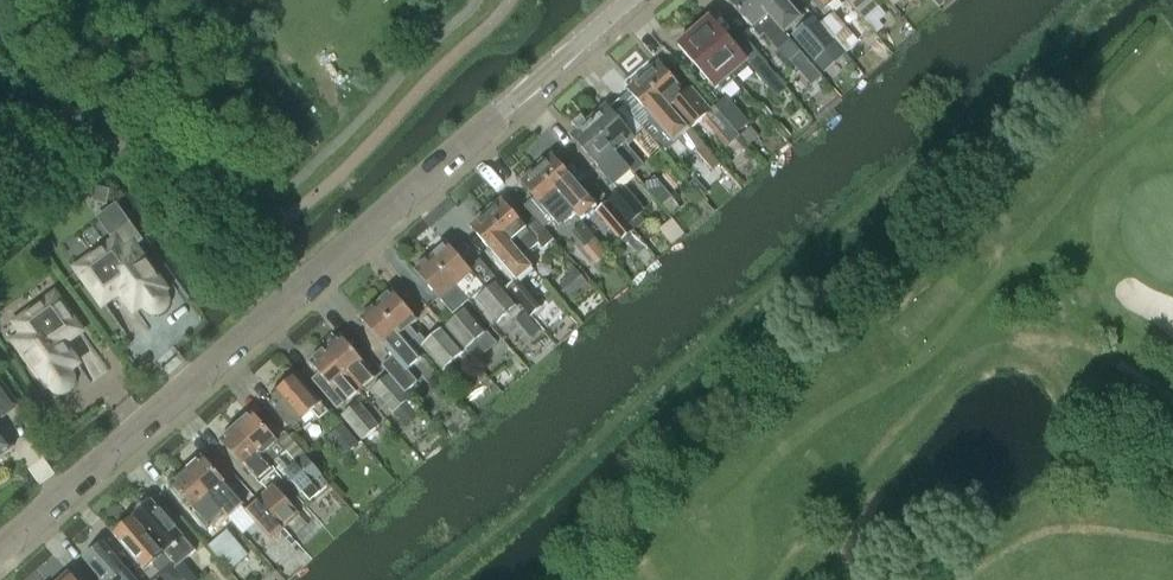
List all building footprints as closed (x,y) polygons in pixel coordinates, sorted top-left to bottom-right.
[(790,40),(784,34),(755,0),(728,0),(727,0),(752,29),(756,26),(772,44),(773,43),(789,62),(792,60),(798,66),(802,66),(808,61),(790,40)] [(784,34),(801,20),(785,2),(784,0),(755,0),(784,34)] [(836,0),(812,0),(822,12),(836,0)] [(845,2),(854,12),(862,21),(879,7),(873,0),(844,0),(845,2)] [(834,13),(820,24),(834,40),(835,39),(846,52),(858,42),(846,27),(834,13)] [(710,19),(694,32),(735,79),(747,68),(744,65),(747,62),(710,19)] [(790,40),(808,61),(812,65),(833,46),(811,21),(790,40)] [(735,79),(694,32),(678,46),(716,89),(719,86),(722,90),(735,79)] [(645,75),(643,77),(690,130),(708,115),(729,139),(737,132),(716,108),(711,112),(692,89),(684,96),(682,93),(684,92),(659,63),(653,68),(650,68),(645,72),(645,75)] [(788,89),(766,64),(755,74),(777,99),(788,89)] [(702,144),(690,130),(643,77),(642,78),(639,78),(634,82),(634,85),(628,90),(652,118),(649,121),(654,126),(655,128),(662,135),(657,138),(667,150),(678,139),(691,154),(702,144)] [(727,98),(716,107),(716,108),(737,132),(738,133),(749,124),(727,98)] [(763,104),(760,106),(769,117),(772,114),(763,104)] [(624,106),(614,114),(616,116),(634,136),(643,128),(624,106)] [(591,123),(632,171),(634,173),(641,167),(624,147),(635,137),(634,136),(616,116),(614,114),(608,108),(591,123)] [(632,171),(591,123),(573,139),(614,187),(632,171)] [(781,125),(778,127),(788,138),(791,136),(781,125)] [(654,126),(646,132),(664,152),(667,150),(657,138),(662,135),(655,128),(654,126)] [(751,127),(742,135),(750,144),(759,136),(751,127)] [(704,146),(697,152),(712,169),(719,164),(704,146)] [(537,169),(576,214),(582,221),(598,207),(553,156),(547,161),(544,160),(539,164),(539,168),(537,169)] [(527,178),(521,183),(535,198),(539,203),(533,208),(548,226),(554,221),(560,227),(576,214),(537,169),(536,170),(532,170),(528,174),(527,178)] [(646,186),(671,216),(680,208),(655,179),(646,186)] [(695,179),(690,184),(703,198),(708,193),(695,179)] [(95,187),(92,201),(106,204),(109,190),(95,187)] [(608,200),(610,203),(626,221),(638,212),(619,190),(608,200)] [(488,213),(486,214),(524,257),(538,244),(543,249),(554,240),(544,229),(537,220),(536,220),(527,229),(502,200),(496,205),(493,205),(488,209),(488,213)] [(634,230),(626,221),(610,203),(598,214),(621,241),(634,230)] [(476,222),(471,227),(495,255),(492,258),(505,273),(508,270),(516,280),(517,281),(520,279),(533,268),(524,257),(486,214),(485,215),(482,215),(477,219),(476,222)] [(672,220),(660,230),(671,244),(684,234),(672,220)] [(584,223),(573,232),(586,246),(596,237),(584,223)] [(163,291),(165,290),(133,245),(124,252),(116,240),(76,269),(102,305),(120,292),(134,312),(143,305),(145,308),(150,312),(156,313),(162,311),(166,306),(167,300),(165,294),(163,291)] [(432,258),(469,301),(485,287),(447,244),(432,258)] [(469,301),(432,258),(416,272),(453,315),(469,301)] [(569,277),(560,286),(569,297),(587,282),(574,268),(566,274),(569,277)] [(516,280),(505,289),(519,305),(525,313),(530,318),(543,306),(520,279),(517,281),(516,280)] [(505,289),(499,282),(477,300),(497,323),(519,305),(505,289)] [(393,292),(377,306),(417,352),(422,348),(442,371),(464,352),(444,329),(428,343),(420,334),(418,336),(410,327),(418,321),(393,292)] [(63,345),(81,332),(55,295),(15,324),(24,335),(15,342),(46,386),(49,385),(51,388),(56,391),(62,393),(68,390),(72,386),(73,379),(71,374),(68,371),(77,364),(63,345)] [(361,319),(393,356),(382,366),(406,393),(418,382),(408,371),(422,358),(417,352),(377,306),(361,319)] [(487,332),(467,309),(445,328),(466,351),(487,332)] [(525,313),(516,320),(522,326),(530,319),(530,318),(525,313)] [(341,337),(325,351),(360,391),(362,394),(378,380),(341,337)] [(360,391),(325,351),(310,364),(325,382),(318,387),(338,410),(360,391)] [(410,399),(389,375),(373,390),(408,429),(420,419),(406,402),(410,399)] [(320,420),(329,413),(296,376),(274,395),(275,397),(268,403),(291,430),(312,412),(320,420)] [(2,418),(18,406),(0,382),(0,414),(2,418)] [(342,416),(363,440),(379,426),(358,402),(342,416)] [(237,428),(271,466),(286,453),(252,415),(237,428)] [(343,426),(329,438),(348,459),(362,447),(343,426)] [(271,466),(237,428),(221,442),(251,474),(261,485),(275,471),(271,466)] [(13,449),(0,431),(0,459),(13,449)] [(328,483),(306,458),(286,476),(302,494),(307,500),(328,483)] [(202,459),(187,472),(225,514),(229,519),(244,505),(228,487),(202,459)] [(225,514),(187,472),(171,485),(210,528),(225,514)] [(273,518),(273,519),(283,529),(299,515),(273,486),(257,501),(273,518)] [(153,501),(133,518),(172,563),(177,568),(196,551),(153,501)] [(273,518),(257,501),(246,511),(262,529),(273,519),(273,518)] [(172,563),(133,518),(114,535),(145,570),(153,563),(160,572),(172,563)] [(227,531),(209,547),(230,571),(248,556),(227,531)] [(103,544),(85,560),(103,579),(134,579),(103,544)]
